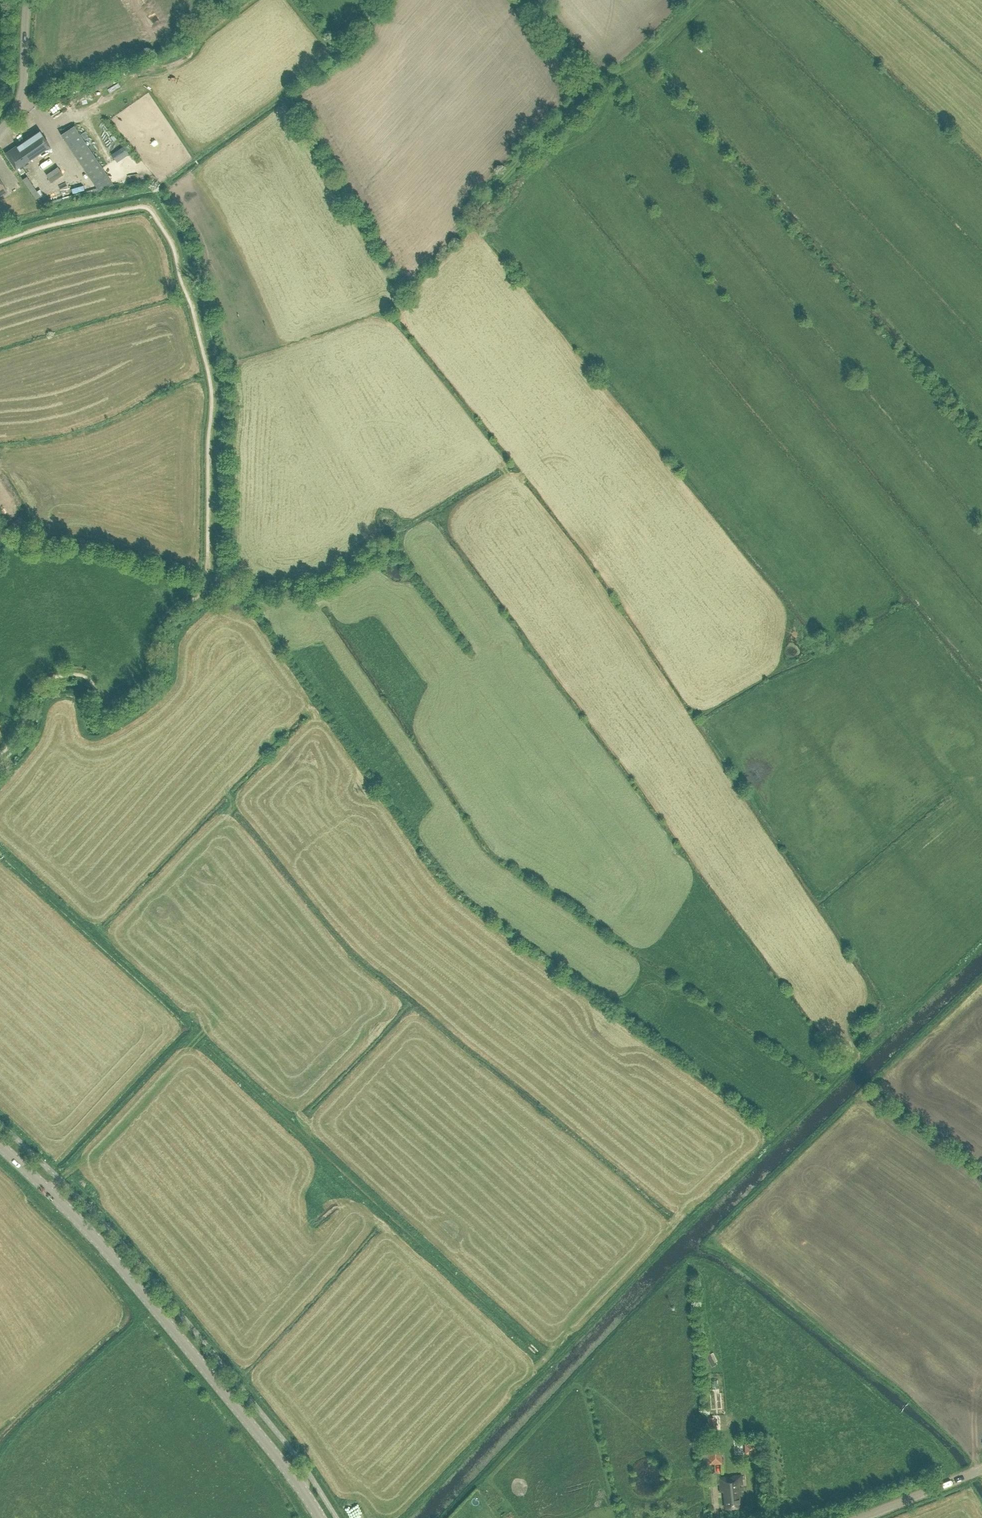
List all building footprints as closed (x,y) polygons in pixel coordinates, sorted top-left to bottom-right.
[(87,81),(92,93),(106,87),(101,75),(87,81)] [(59,112),(70,107),(66,99),(55,104),(59,112)] [(99,192),(112,183),(74,126),(61,135),(99,192)] [(16,170),(50,147),(40,131),(5,154),(16,170)] [(59,162),(46,169),(52,178),(65,171),(59,162)] [(708,1464),(722,1463),(722,1450),(719,1450),(719,1442),(708,1443),(709,1451),(702,1452),(703,1462),(708,1462),(708,1464)] [(739,1496),(743,1496),(741,1475),(719,1477),(721,1492),(724,1491),(726,1509),(740,1507),(739,1496)]
